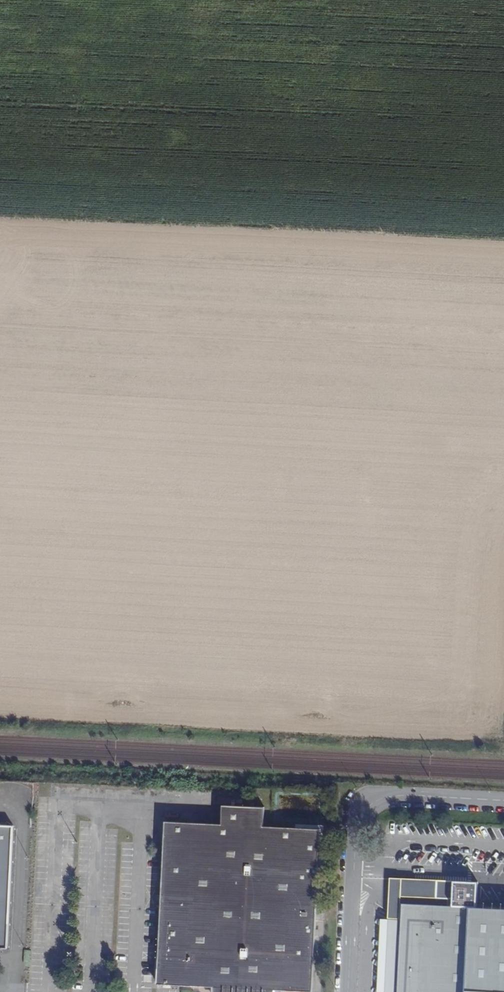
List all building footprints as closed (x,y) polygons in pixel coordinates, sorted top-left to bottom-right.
[(172,985),(214,987),(213,991),(274,991),(274,989),(312,991),(320,829),(263,826),(264,808),(222,806),(222,824),(165,821),(157,984),(163,984),(172,985)] [(10,949),(15,826),(0,826),(0,949),(10,949)] [(503,843),(503,833),(488,833),(488,843),(503,843)] [(402,902),(450,904),(451,882),(390,879),(385,991),(398,991),(402,902)] [(451,882),(450,904),(477,906),(477,882),(451,882)] [(477,906),(450,904),(402,902),(398,991),(503,991),(503,908),(477,906)]
